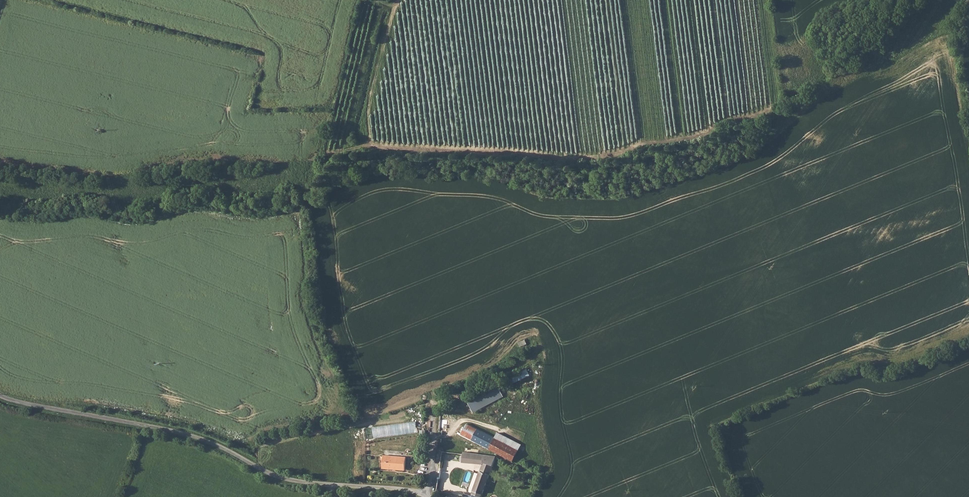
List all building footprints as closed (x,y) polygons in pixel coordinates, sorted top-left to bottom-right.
[(528,369),(511,375),(514,382),(531,376),(528,369)] [(474,412),(505,397),(499,386),(469,401),(474,412)] [(365,439),(421,433),(420,427),(417,428),(417,422),(364,428),(365,439)] [(484,432),(478,443),(490,449),(490,448),(495,438),(484,432)] [(439,451),(439,455),(442,455),(441,459),(440,459),(438,460),(438,462),(439,463),(441,464),(442,459),(483,464),(473,494),(475,494),(474,496),(465,493),(463,496),(480,496),(481,494),(483,493),(489,475),(490,475),(495,459),(496,456),(464,452),(464,454),(439,451)] [(384,455),(383,468),(405,470),(406,457),(384,455)]
